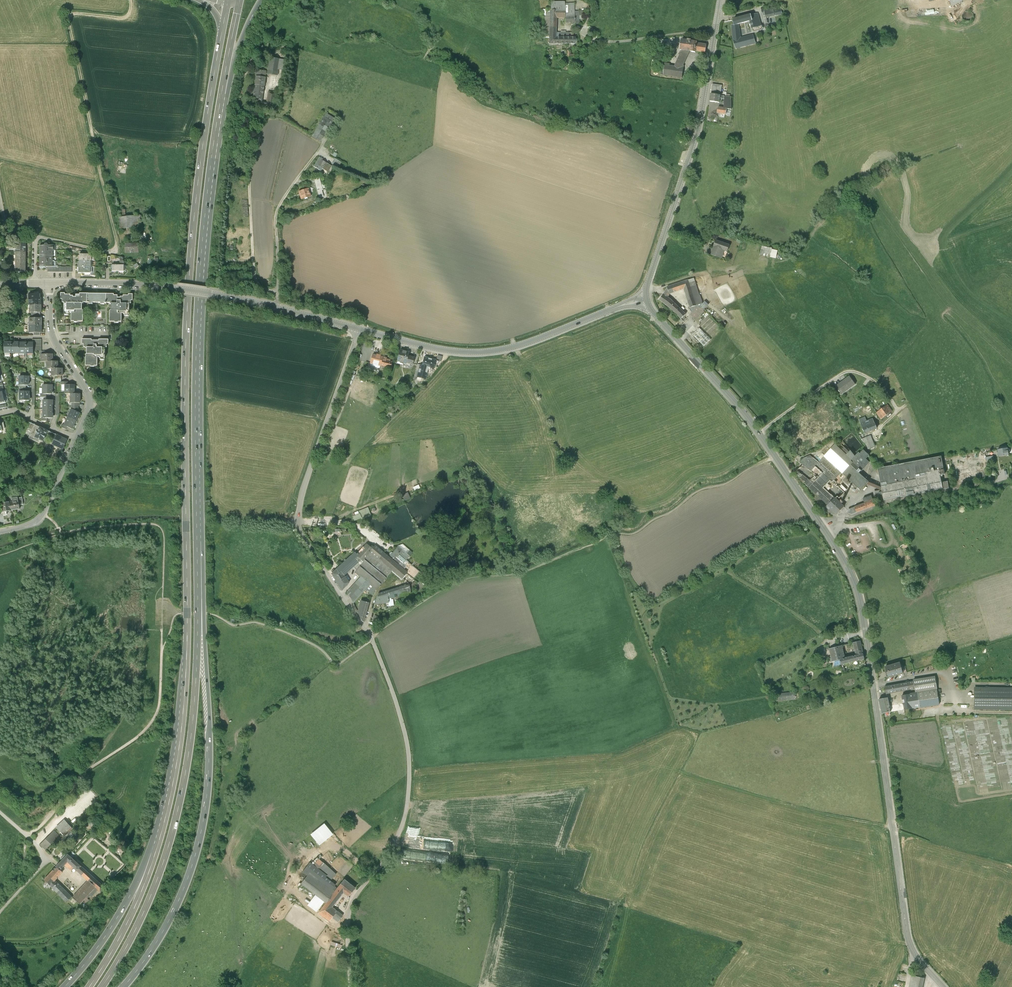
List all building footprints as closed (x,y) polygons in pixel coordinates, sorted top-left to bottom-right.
[(551,3),(550,12),(556,12),(556,13),(566,14),(565,4),(565,3),(551,3)] [(574,4),(565,4),(566,14),(566,19),(575,18),(575,12),(574,4)] [(549,39),(550,12),(550,11),(546,10),(546,17),(543,17),(543,27),(540,27),(540,33),(543,33),(543,38),(549,39)] [(549,46),(576,46),(576,38),(574,38),(557,38),(557,33),(557,19),(566,19),(566,14),(556,13),(556,12),(550,12),(549,39),(549,46)] [(738,24),(750,21),(752,20),(751,17),(751,15),(733,20),(734,25),(738,24)] [(758,15),(751,17),(752,20),(750,21),(752,28),(760,26),(758,15)] [(732,25),(734,40),(736,48),(755,43),(753,35),(740,38),(738,24),(734,25),(732,25)] [(680,50),(681,50),(689,51),(692,51),(692,52),(696,53),(696,51),(705,52),(706,45),(696,43),(696,41),(681,39),(680,50)] [(681,50),(674,66),(669,65),(669,63),(665,63),(663,75),(682,77),(683,68),(681,67),(689,51),(681,50)] [(269,57),(267,73),(277,75),(280,58),(269,57)] [(262,102),(265,77),(255,76),(252,103),(262,103),(262,102)] [(712,85),(711,93),(720,95),(722,86),(712,85)] [(276,92),(268,91),(266,102),(266,104),(274,105),(276,92)] [(720,95),(711,93),(710,102),(719,103),(720,98),(724,99),(725,96),(723,95),(720,95)] [(336,119),(326,112),(311,135),(320,141),(326,132),(330,135),(333,130),(328,127),(331,122),(333,123),(336,119)] [(687,124),(685,132),(691,134),(693,125),(687,124)] [(323,159),(319,157),(314,166),(321,171),(323,167),(328,171),(332,166),(322,160),(323,159)] [(334,158),(331,164),(338,167),(341,161),(334,158)] [(319,177),(314,179),(319,198),(323,196),(322,190),(323,190),(319,177)] [(312,187),(298,191),(301,199),(311,196),(309,192),(313,191),(312,187)] [(139,216),(119,217),(120,228),(140,227),(139,216)] [(716,240),(710,255),(720,258),(723,250),(727,251),(729,245),(716,240)] [(128,242),(123,242),(124,254),(136,253),(135,246),(128,246),(128,242)] [(16,250),(15,252),(25,252),(25,243),(13,243),(13,250),(16,250)] [(762,245),(759,254),(769,257),(771,248),(762,245)] [(694,278),(688,280),(696,306),(697,305),(702,303),(694,278)] [(690,308),(696,306),(688,280),(668,287),(670,294),(684,289),(690,308)] [(685,314),(670,299),(667,297),(670,294),(668,287),(663,296),(659,300),(672,310),(681,319),(685,314)] [(20,302),(22,297),(9,292),(7,296),(20,302)] [(65,293),(61,293),(61,299),(62,299),(62,302),(64,302),(64,303),(82,303),(83,303),(83,302),(87,302),(87,294),(80,294),(80,295),(76,295),(76,297),(73,297),(73,296),(70,296),(70,294),(65,294),(65,293)] [(40,294),(29,294),(29,305),(30,305),(41,305),(41,298),(40,298),(40,294)] [(104,303),(106,303),(106,294),(87,294),(87,302),(89,302),(89,304),(93,304),(93,302),(95,302),(101,302),(101,304),(104,304),(104,303)] [(114,294),(106,294),(106,303),(110,303),(110,304),(111,304),(111,310),(110,310),(110,322),(115,322),(115,323),(119,323),(119,322),(122,322),(122,313),(124,313),(124,314),(125,314),(125,316),(129,316),(129,314),(129,303),(131,303),(131,300),(133,300),(133,294),(128,294),(128,296),(123,296),(123,297),(120,297),(120,298),(117,298),(117,296),(114,296),(114,294)] [(82,310),(82,303),(64,303),(64,313),(65,313),(65,315),(68,315),(68,313),(70,313),(71,313),(71,321),(74,321),(74,322),(78,322),(78,321),(83,321),(83,310),(82,310)] [(704,312),(697,305),(696,306),(690,308),(693,311),(690,315),(695,321),(704,312)] [(699,327),(692,334),(704,346),(711,339),(699,327)] [(108,344),(108,340),(81,340),(81,344),(83,344),(83,347),(85,347),(85,348),(87,348),(87,354),(85,354),(85,366),(91,366),(91,367),(94,367),(94,366),(98,366),(98,355),(102,355),(102,347),(107,347),(107,344),(108,344)] [(399,352),(397,362),(406,364),(409,355),(409,354),(399,352)] [(383,358),(371,355),(369,363),(381,367),(383,358)] [(436,360),(424,357),(422,365),(420,364),(416,377),(426,380),(429,369),(433,371),(436,360)] [(383,359),(381,366),(390,368),(392,361),(383,359)] [(376,372),(369,370),(367,375),(375,378),(376,372)] [(19,376),(19,385),(26,386),(28,386),(28,381),(29,381),(29,376),(19,376)] [(850,377),(836,386),(842,395),(856,385),(850,377)] [(52,385),(43,385),(43,394),(46,394),(52,394),(52,385)] [(67,385),(65,385),(65,394),(71,394),(74,394),(74,385),(67,385)] [(26,391),(20,391),(20,401),(29,401),(29,396),(29,391),(26,391)] [(74,394),(71,394),(71,403),(72,403),(79,403),(80,403),(80,394),(74,394)] [(53,400),(43,400),(43,409),(53,409),(53,400)] [(877,413),(881,419),(892,411),(887,405),(877,413)] [(53,418),(53,409),(43,409),(43,418),(47,418),(53,418)] [(72,409),(71,409),(68,417),(76,421),(80,413),(78,412),(72,409)] [(868,449),(875,447),(869,432),(872,430),(877,429),(871,414),(859,419),(864,433),(859,435),(860,437),(867,445),(868,449)] [(72,429),(76,421),(68,417),(64,425),(68,427),(72,429)] [(39,427),(35,425),(32,430),(29,438),(37,442),(39,439),(35,437),(39,427)] [(48,431),(39,427),(35,437),(39,439),(43,441),(48,431)] [(65,439),(56,435),(52,444),(63,449),(67,440),(65,439)] [(816,480),(824,488),(826,485),(830,489),(835,484),(836,482),(838,484),(845,477),(860,491),(866,484),(868,482),(869,482),(860,473),(868,464),(867,464),(869,462),(866,459),(869,455),(863,450),(860,453),(858,452),(855,456),(850,451),(849,452),(841,445),(838,448),(835,444),(825,455),(818,462),(813,458),(810,456),(804,458),(800,462),(803,465),(811,472),(816,467),(823,473),(816,480)] [(1009,448),(998,450),(999,457),(1010,455),(1009,448)] [(818,452),(813,458),(818,462),(825,455),(820,451),(818,452)] [(941,456),(878,468),(881,487),(882,490),(881,490),(874,491),(876,500),(883,499),(884,501),(949,488),(947,481),(941,482),(940,475),(945,474),(941,456)] [(811,472),(803,465),(797,471),(802,475),(813,483),(816,480),(823,473),(816,467),(811,472)] [(804,483),(809,488),(813,483),(802,475),(799,478),(805,482),(804,483)] [(816,480),(813,483),(809,488),(828,505),(834,498),(824,488),(816,480)] [(881,487),(868,482),(866,484),(881,490),(882,490),(881,487)] [(837,486),(835,484),(830,489),(826,485),(824,488),(834,498),(837,501),(845,493),(837,486)] [(402,494),(405,500),(410,498),(408,492),(402,494)] [(10,502),(11,511),(20,509),(19,505),(23,505),(22,497),(18,498),(17,495),(9,496),(10,502)] [(863,499),(865,503),(867,509),(875,506),(871,496),(863,499)] [(844,507),(837,501),(834,498),(828,505),(830,508),(837,514),(844,507)] [(7,503),(1,504),(2,506),(3,513),(3,515),(7,515),(6,511),(11,511),(10,502),(7,503)] [(855,507),(855,509),(855,508),(857,512),(867,509),(865,503),(855,507)] [(355,520),(370,515),(368,507),(352,513),(355,520)] [(367,545),(357,555),(361,560),(362,561),(370,552),(373,548),(373,547),(372,546),(371,546),(371,547),(370,547),(367,545)] [(402,545),(398,546),(409,556),(412,553),(402,545)] [(373,548),(370,552),(379,559),(383,553),(375,546),(373,548)] [(390,555),(388,557),(407,572),(406,573),(414,579),(415,577),(419,572),(409,563),(406,560),(409,556),(398,546),(392,553),(391,552),(389,554),(390,555)] [(332,574),(342,590),(349,583),(344,575),(352,568),(358,563),(361,560),(357,555),(355,552),(337,569),(335,567),(330,571),(332,573),(332,574)] [(370,552),(362,561),(363,562),(360,566),(355,571),(355,572),(361,577),(347,592),(353,603),(365,589),(372,595),(375,589),(376,590),(392,571),(379,559),(370,552)] [(388,557),(383,553),(379,559),(392,571),(402,579),(406,573),(407,572),(388,557)] [(418,582),(413,579),(409,584),(409,585),(413,588),(418,582)] [(409,584),(378,594),(375,605),(388,603),(389,603),(388,600),(391,600),(393,600),(398,599),(398,596),(411,594),(413,588),(409,585),(409,584)] [(358,613),(362,621),(363,622),(369,603),(361,601),(358,613)] [(861,642),(853,644),(856,656),(863,654),(861,642)] [(842,646),(829,649),(832,662),(840,660),(846,659),(842,646)] [(846,659),(840,660),(842,666),(865,660),(863,654),(856,656),(846,659)] [(900,663),(886,668),(889,679),(904,675),(900,663)] [(915,690),(916,693),(918,693),(937,690),(935,677),(914,681),(914,682),(915,690)] [(914,682),(885,687),(887,695),(915,690),(914,682)] [(975,709),(1011,710),(1011,689),(975,688),(975,709)] [(937,690),(918,693),(920,708),(940,705),(937,690)] [(795,693),(776,694),(776,702),(796,700),(795,693)] [(905,711),(920,708),(918,693),(916,693),(902,695),(903,704),(905,711)] [(882,714),(905,711),(903,704),(890,706),(888,698),(879,700),(882,714)] [(975,715),(975,724),(1011,724),(1011,715),(975,715)] [(63,822),(55,829),(61,835),(69,828),(63,822)] [(318,846),(332,835),(323,824),(304,839),(310,847),(316,843),(318,846)] [(51,831),(38,845),(44,850),(49,844),(51,846),(59,838),(51,831)] [(101,888),(66,855),(57,865),(54,868),(58,871),(61,868),(62,866),(69,872),(71,869),(85,882),(70,899),(77,906),(87,894),(90,897),(96,891),(97,893),(101,888)] [(323,864),(318,860),(315,864),(320,869),(320,868),(322,866),(323,864)] [(58,871),(54,868),(42,881),(65,904),(70,899),(52,881),(60,873),(58,871)] [(334,893),(309,873),(300,884),(325,904),(334,893)] [(354,889),(345,881),(337,890),(342,894),(347,898),(354,889)] [(318,913),(329,922),(333,917),(339,922),(342,918),(330,908),(342,894),(337,890),(334,893),(325,904),(318,913)] [(330,944),(341,949),(344,940),(334,936),(330,944)] [(910,986),(922,986),(925,978),(912,975),(910,986)]
